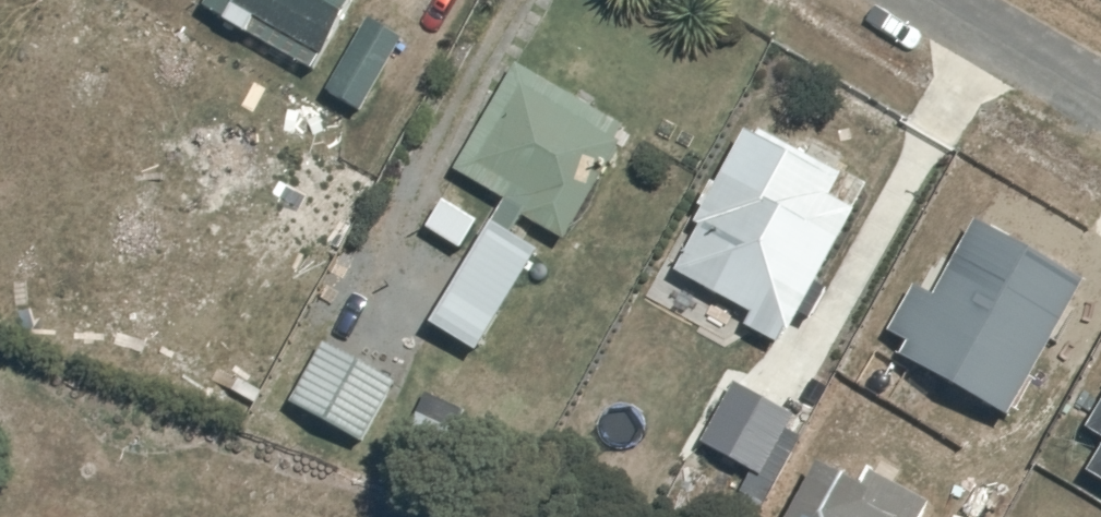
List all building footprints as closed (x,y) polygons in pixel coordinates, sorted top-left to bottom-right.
[(315,73),(356,0),(213,0),(206,13),(315,73)] [(405,43),(367,23),(327,95),(365,116),(405,43)] [(518,66),(510,80),(617,142),(625,128),(518,66)] [(568,242),(624,145),(617,142),(510,80),(454,177),(568,242)] [(700,228),(705,230),(680,273),(755,317),(747,329),(778,347),(785,334),(789,337),(861,214),(834,199),(845,181),(762,133),(759,138),(755,135),(700,228)] [(540,251),(495,225),(435,327),(479,353),(540,251)] [(397,384),(325,343),(290,405),(362,445),(397,384)] [(795,418),(736,385),(701,448),(761,481),(795,418)] [(1091,430),(1100,436),(1100,413),(1091,430)] [(1091,477),(1100,482),(1100,460),(1091,477)]
